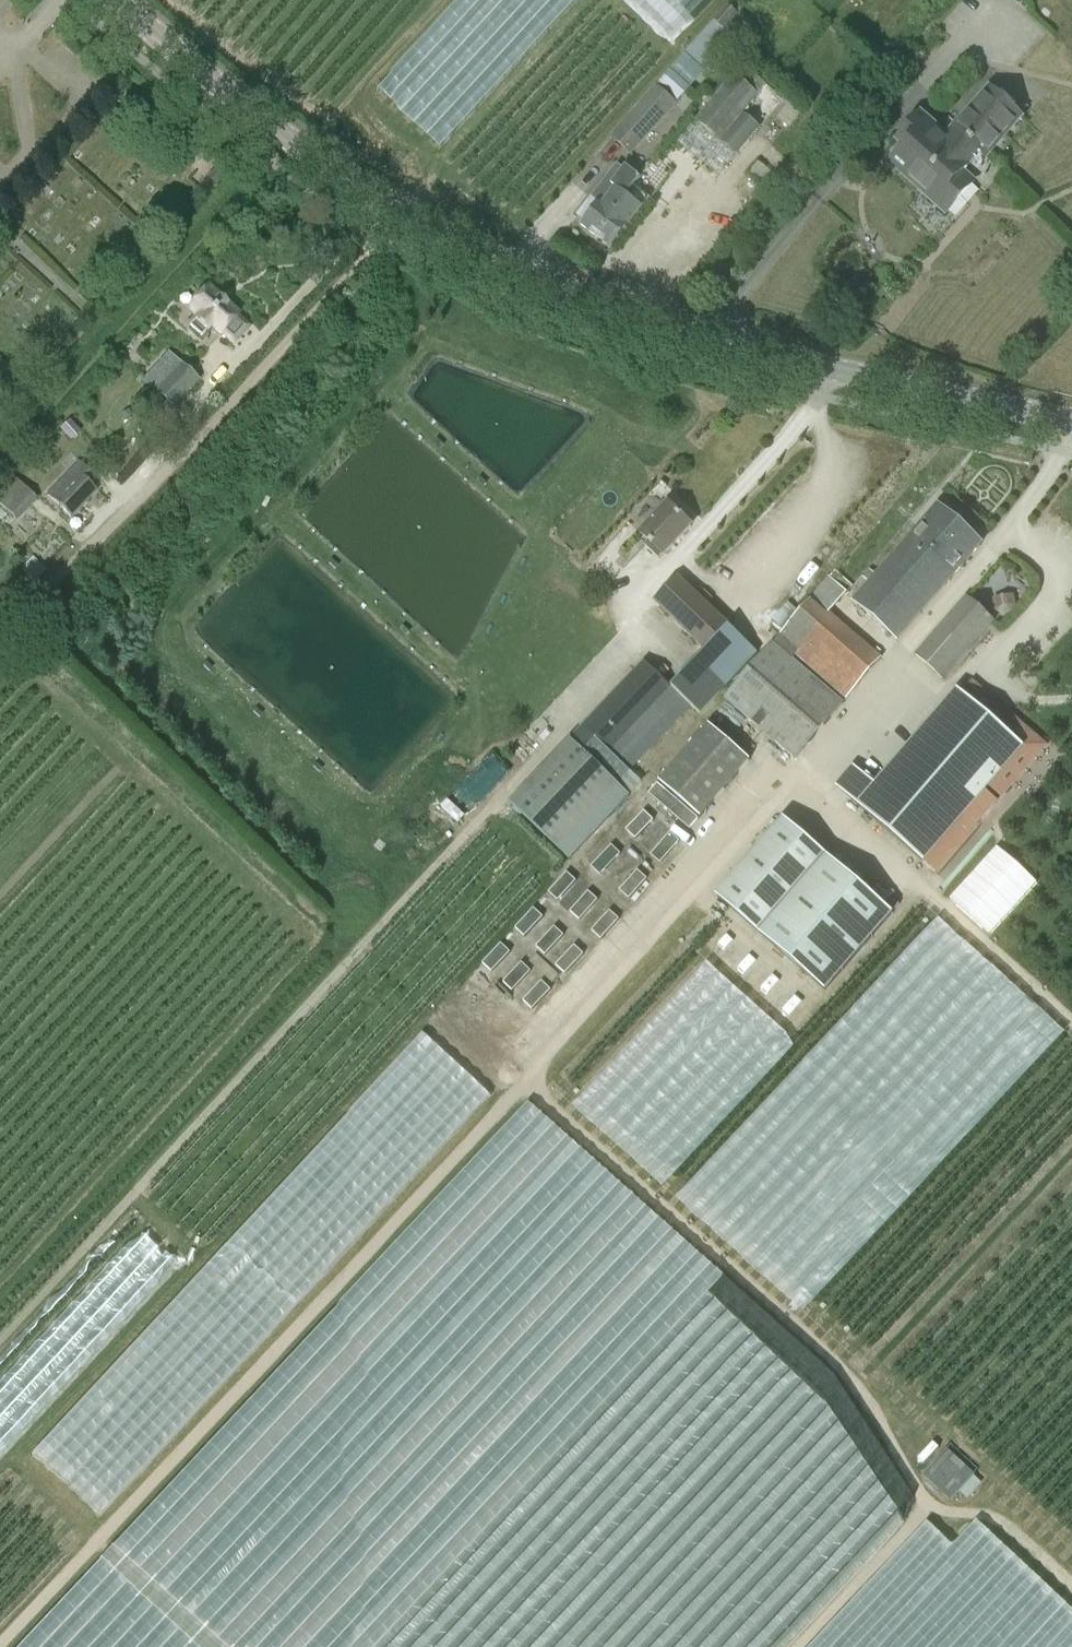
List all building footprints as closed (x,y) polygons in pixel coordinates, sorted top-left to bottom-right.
[(718,18),(684,55),(704,74),(734,40),(725,32),(739,16),(729,7),(717,17),(718,18)] [(696,121),(720,141),(737,155),(760,127),(757,125),(762,119),(751,110),(747,115),(743,112),(758,95),(752,91),(761,80),(743,65),(734,76),(696,121)] [(946,135),(921,113),(897,140),(905,146),(891,163),(946,212),(975,180),(966,172),(981,155),(985,160),(1025,117),(991,86),(946,135)] [(657,87),(612,137),(631,155),(676,104),(657,87)] [(789,126),(801,110),(790,101),(778,117),(789,126)] [(207,178),(215,186),(233,166),(225,159),(207,178)] [(582,223),(580,225),(594,236),(599,229),(602,231),(619,209),(618,208),(634,186),(640,178),(626,167),(612,185),(616,189),(605,202),(601,199),(592,210),(587,206),(577,219),(582,223)] [(650,199),(634,186),(618,208),(619,209),(602,231),(599,229),(594,236),(611,249),(650,199)] [(239,314),(208,286),(190,306),(200,314),(190,325),(202,336),(212,325),(221,334),(222,332),(234,342),(248,326),(237,316),(239,314)] [(180,363),(154,392),(173,410),(200,381),(180,363)] [(73,468),(41,501),(63,524),(89,497),(80,488),(86,481),(73,468)] [(37,498),(14,476),(0,490),(0,524),(7,530),(37,498)] [(640,532),(664,555),(691,525),(668,503),(640,532)] [(854,600),(899,639),(983,543),(938,504),(854,600)] [(678,575),(653,601),(704,650),(729,624),(678,575)] [(773,641),(724,699),(794,761),(844,703),(793,659),(795,656),(846,699),(882,658),(830,613),(847,593),(829,576),(810,598),(811,599),(774,642),(773,641)] [(995,623),(967,598),(915,655),(943,680),(995,623)] [(581,726),(629,771),(691,706),(702,716),(759,654),(729,626),(672,687),(643,661),(581,726)] [(873,784),(864,776),(846,796),(921,863),(963,816),(976,828),(1011,789),(998,777),(1023,749),(957,690),(873,784)] [(657,778),(698,815),(748,758),(708,721),(657,778)] [(571,737),(509,803),(568,861),(631,795),(571,737)] [(458,787),(475,805),(508,772),(491,755),(458,787)] [(666,791),(657,801),(688,828),(697,818),(666,791)] [(644,811),(626,831),(636,839),(653,820),(644,811)] [(888,914),(781,817),(713,893),(820,990),(888,914)] [(670,833),(651,855),(660,864),(680,841),(670,833)] [(612,846),(591,867),(600,876),(621,854),(612,846)] [(638,871),(620,891),(629,899),(647,879),(638,871)] [(567,873),(548,893),(558,901),(576,881),(567,873)] [(588,892),(571,912),(580,920),(598,900),(588,892)] [(534,909),(515,929),(525,937),(543,918),(534,909)] [(610,911),(592,931),(601,939),(619,919),(610,911)] [(554,927),(536,947),(545,956),(564,936),(554,927)] [(501,944),(482,964),(492,972),(510,953),(501,944)] [(574,946),(556,966),(565,975),(584,955),(574,946)] [(521,963),(503,983),(512,991),(530,972),(521,963)] [(542,982),(523,1001),(532,1010),(551,990),(542,982)] [(461,1111),(463,1103),(468,1108),(469,1107),(484,1090),(423,1034),(412,1045),(419,1052),(417,1061),(409,1069),(409,1071),(402,1079),(398,1093),(375,1087),(387,1097),(375,1110),(373,1118),(359,1114),(367,1121),(378,1124),(363,1184),(371,1175),(374,1178),(378,1173),(389,1176),(430,1131),(428,1138),(446,1118),(449,1108),(461,1111)] [(975,1475),(947,1449),(923,1475),(951,1501),(975,1475)]
